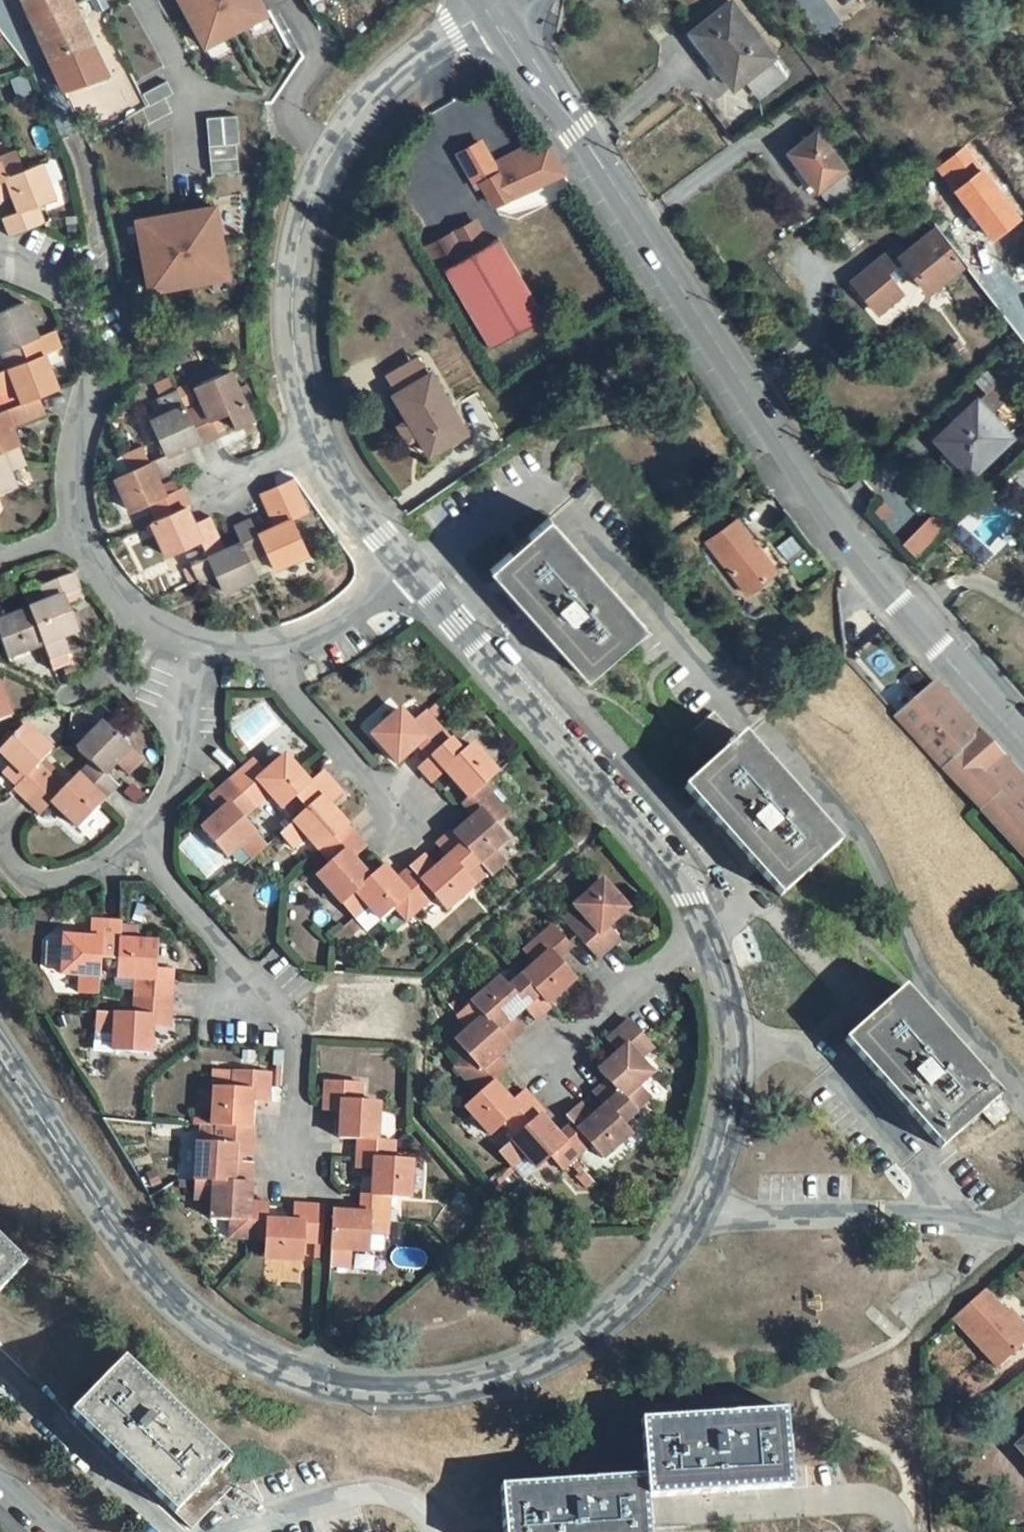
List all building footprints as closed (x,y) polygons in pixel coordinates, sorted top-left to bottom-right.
[(108,73),(78,10),(74,0),(22,0),(50,61),(64,89),(108,73)] [(206,46),(266,13),(258,0),(181,0),(206,46)] [(771,61),(775,58),(732,2),(690,34),(733,90),(746,80),(771,61)] [(760,98),(785,80),(771,61),(746,80),(760,98)] [(209,172),(239,170),(236,114),(206,115),(209,172)] [(820,190),(846,170),(818,132),(789,153),(818,192),(820,190)] [(493,206),(563,173),(547,147),(530,155),(526,148),(492,167),(480,144),(460,155),(478,189),(483,186),(493,206)] [(24,170),(16,151),(0,158),(0,179),(24,170)] [(44,221),(38,205),(55,198),(41,164),(24,170),(0,179),(0,201),(13,196),(19,211),(2,218),(4,222),(10,235),(32,226),(44,221)] [(831,206),(859,186),(846,170),(820,190),(831,206)] [(145,292),(230,277),(216,200),(131,215),(145,292)] [(488,226),(485,220),(470,226),(479,244),(494,237),(488,226)] [(954,274),(964,267),(936,230),(905,254),(898,246),(856,277),(865,288),(860,292),(877,314),(901,296),(893,286),(911,272),(927,295),(954,274)] [(935,306),(964,286),(954,274),(927,295),(935,306)] [(865,288),(856,277),(851,281),(860,292),(865,288)] [(9,368),(27,360),(21,343),(37,337),(23,302),(0,311),(0,343),(9,368)] [(58,389),(45,355),(62,348),(55,330),(37,337),(21,343),(27,360),(9,368),(0,371),(0,392),(16,386),(22,403),(39,396),(58,389)] [(235,430),(254,421),(230,371),(195,387),(202,404),(187,410),(201,440),(203,444),(220,437),(212,421),(228,414),(235,430)] [(429,456),(466,434),(431,373),(393,396),(429,456)] [(1005,409),(995,418),(978,401),(986,393),(978,382),(945,411),(955,422),(936,440),(971,477),(1022,428),(1005,409)] [(165,414),(150,421),(167,456),(150,464),(158,479),(191,463),(183,448),(201,440),(187,410),(179,391),(159,400),(165,414)] [(995,418),(1005,409),(988,391),(986,393),(978,401),(995,418)] [(19,445),(13,427),(46,414),(39,396),(22,403),(0,411),(0,452),(19,445)] [(16,486),(9,469),(26,463),(19,445),(0,452),(0,492),(16,486)] [(142,445),(125,453),(132,470),(115,478),(130,511),(147,504),(156,521),(186,507),(191,505),(185,492),(183,487),(164,495),(158,479),(150,464),(142,445)] [(757,496),(767,489),(757,474),(747,481),(757,496)] [(277,486),(258,494),(274,528),(258,535),(267,553),(274,570),(309,554),(293,519),(309,512),(293,479),(277,486)] [(156,521),(151,523),(167,557),(200,541),(208,558),(226,550),(210,517),(193,524),(186,507),(156,521)] [(914,555),(945,525),(933,513),(902,543),(914,555)] [(208,558),(191,565),(200,583),(217,575),(224,592),(258,577),(250,560),(267,553),(258,535),(251,518),(233,526),(241,543),(226,550),(208,558)] [(627,642),(645,626),(549,518),(490,570),(586,678),(627,642)] [(746,595),(777,572),(737,520),(707,544),(746,595)] [(191,565),(182,570),(190,588),(200,583),(191,565)] [(52,670),(71,663),(61,639),(79,633),(68,605),(65,598),(81,592),(75,574),(39,587),(46,604),(30,611),(43,646),(52,670)] [(81,592),(65,598),(68,605),(84,599),(81,592)] [(43,646),(30,611),(0,622),(0,643),(1,643),(8,659),(43,646)] [(1023,822),(1023,781),(937,682),(896,717),(982,813),(999,798),(1023,823),(1023,822)] [(11,717),(0,688),(0,721),(11,717)] [(446,712),(438,702),(426,712),(435,722),(446,712)] [(430,759),(451,741),(435,722),(426,712),(413,724),(401,711),(373,736),(398,764),(418,746),(430,759)] [(781,897),(840,844),(743,737),(739,741),(714,712),(700,725),(689,736),(714,764),(684,790),(781,897)] [(130,775),(143,761),(103,723),(77,750),(90,762),(78,775),(104,802),(118,788),(105,775),(117,763),(130,775)] [(52,751),(25,725),(14,737),(0,752),(2,755),(25,777),(16,787),(12,790),(17,794),(26,804),(53,777),(40,764),(52,751)] [(14,737),(9,731),(0,741),(0,752),(14,737)] [(484,785),(498,773),(473,745),(463,754),(451,741),(430,759),(420,768),(428,778),(432,783),(446,771),(469,798),(484,785)] [(0,757),(0,771),(16,787),(25,777),(2,755),(0,757)] [(296,797),(310,784),(285,756),(266,774),(253,760),(232,779),(257,807),(270,795),(283,810),(296,797)] [(330,806),(343,793),(337,787),(324,772),(317,779),(310,784),(296,797),(308,811),(281,835),(294,849),(307,837),(320,850),(347,826),(330,806)] [(79,829),(104,802),(78,775),(65,788),(53,777),(26,804),(36,813),(39,816),(52,803),(79,829)] [(243,819),(257,807),(232,779),(210,798),(222,812),(213,820),(208,816),(202,821),(206,826),(202,829),(227,857),(241,845),(253,859),(267,847),(243,819)] [(492,877),(506,864),(494,851),(507,839),(495,825),(509,813),(484,785),(469,798),(462,804),(474,818),(455,835),(489,873),(492,877)] [(1023,823),(999,798),(982,813),(1023,860),(1023,822),(1023,823)] [(343,904),(371,879),(353,859),(366,847),(355,835),(347,826),(320,850),(331,864),(318,876),(343,904)] [(489,873),(455,835),(451,832),(437,844),(449,858),(436,869),(424,856),(418,861),(410,869),(434,897),(447,911),(489,873)] [(413,916),(434,897),(410,869),(406,872),(396,881),(384,867),(371,879),(343,904),(355,919),(369,907),(381,920),(401,902),(413,916)] [(608,927),(628,909),(603,881),(575,906),(587,919),(580,925),(574,931),(599,959),(603,955),(620,940),(608,927)] [(569,912),(562,918),(574,931),(580,925),(569,912)] [(363,927),(355,919),(336,936),(344,944),(363,927)] [(120,940),(121,922),(92,921),(91,938),(64,937),(64,941),(51,940),(47,943),(46,967),(49,970),(62,971),(62,975),(80,976),(79,994),(99,995),(101,959),(119,960),(120,940)] [(558,959),(572,948),(552,926),(525,951),(536,964),(523,977),(548,1005),(576,980),(558,959)] [(172,998),(173,992),(173,980),(174,971),(156,969),(157,943),(120,940),(119,960),(118,978),(135,979),(135,996),(172,998)] [(537,1021),(551,1008),(548,1005),(523,977),(509,989),(501,979),(473,1003),(509,1045),(524,1032),(512,1019),(525,1008),(537,1021)] [(997,1100),(1000,1098),(905,989),(881,1011),(863,1026),(846,1041),(941,1149),(982,1114),(997,1100)] [(113,1051),(151,1053),(152,1027),(170,1028),(171,1017),(172,1005),(172,998),(135,996),(133,1014),(97,1012),(96,1033),(114,1034),(113,1051)] [(506,1049),(509,1045),(473,1003),(458,1017),(470,1031),(457,1042),(469,1055),(455,1068),(480,1096),(495,1083),(508,1072),(496,1057),(506,1049)] [(636,1112),(651,1100),(639,1086),(652,1074),(641,1061),(654,1049),(646,1040),(629,1021),(616,1033),(608,1040),(620,1053),(600,1071),(608,1081),(636,1112)] [(250,1128),(251,1101),(256,1102),(269,1103),(271,1074),(234,1071),(232,1089),(214,1088),(212,1126),(250,1128)] [(358,1140),(378,1141),(379,1103),(361,1102),(362,1084),(325,1081),(324,1105),(323,1110),(342,1111),(340,1138),(358,1140)] [(623,1125),(636,1112),(608,1081),(599,1089),(594,1094),(606,1107),(593,1118),(581,1105),(566,1118),(572,1124),(592,1146),(603,1159),(631,1134),(623,1125)] [(541,1116),(545,1112),(537,1104),(526,1091),(513,1103),(495,1083),(480,1096),(467,1108),(492,1136),(505,1124),(517,1137),(541,1116)] [(1009,1114),(997,1100),(982,1114),(994,1127),(1009,1114)] [(579,1157),(592,1146),(572,1124),(559,1136),(541,1116),(517,1137),(500,1153),(512,1168),(526,1156),(538,1169),(551,1157),(563,1170),(579,1157)] [(240,1156),(253,1157),(253,1153),(255,1128),(250,1128),(212,1126),(199,1125),(198,1143),(196,1181),(233,1183),(251,1184),(253,1165),(239,1164),(240,1156)] [(390,1197),(410,1198),(412,1161),(394,1160),(395,1142),(378,1141),(358,1140),(356,1168),(374,1169),(373,1196),(390,1197)] [(265,1240),(267,1221),(268,1203),(263,1203),(250,1202),(251,1184),(233,1183),(196,1181),(195,1200),(212,1201),(211,1219),(238,1221),(237,1239),(248,1240),(265,1240)] [(330,1267),(349,1269),(350,1250),(368,1252),(369,1234),(387,1235),(388,1222),(390,1197),(373,1196),(361,1196),(360,1213),(333,1212),(330,1267)] [(264,1259),(302,1261),(303,1243),(321,1244),(323,1206),(307,1205),(294,1204),(293,1223),(267,1221),(265,1240),(264,1259)] [(28,1263),(0,1237),(0,1292),(28,1263)] [(1023,1345),(1023,1333),(985,1289),(952,1320),(997,1370),(1023,1345)] [(239,1482),(248,1474),(126,1358),(74,1410),(71,1414),(191,1531),(239,1482)] [(786,1410),(641,1420),(644,1477),(500,1487),(503,1531),(649,1531),(649,1528),(646,1499),(791,1489),(790,1466),(786,1410)]
